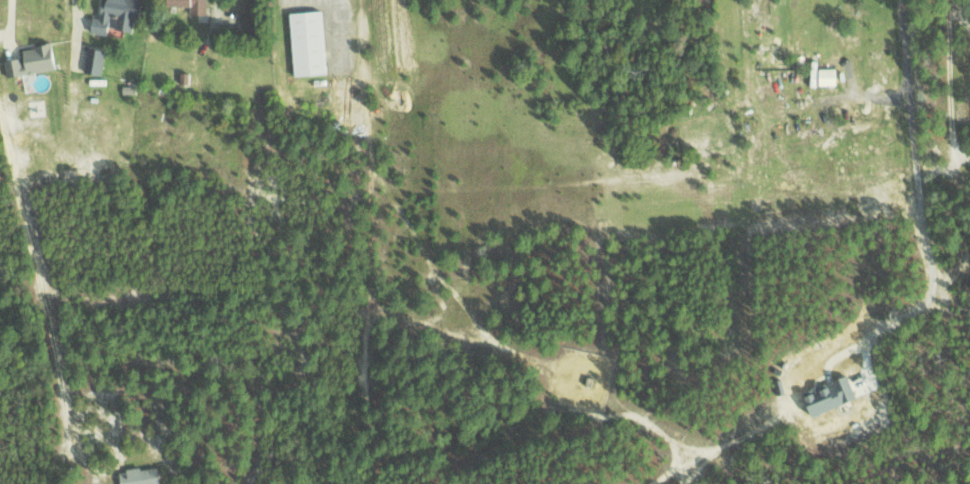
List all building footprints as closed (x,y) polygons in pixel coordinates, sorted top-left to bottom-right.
[(98,19),(90,18),(87,32),(106,36),(108,28),(132,32),(138,0),(101,0),(98,19)] [(161,6),(170,6),(170,14),(205,14),(205,0),(161,0),(161,6)] [(287,12),(290,76),(323,74),(320,11),(287,12)] [(51,43),(16,48),(18,58),(7,60),(9,76),(55,70),(51,43)] [(82,73),(100,76),(104,51),(86,48),(82,73)] [(817,85),(834,85),(834,69),(817,69),(817,85)] [(178,84),(190,85),(190,73),(178,72),(178,84)] [(351,76),(341,76),(342,124),(352,124),(351,76)] [(853,397),(845,375),(798,392),(806,414),(853,397)] [(116,470),(118,483),(157,483),(155,466),(116,470)]
